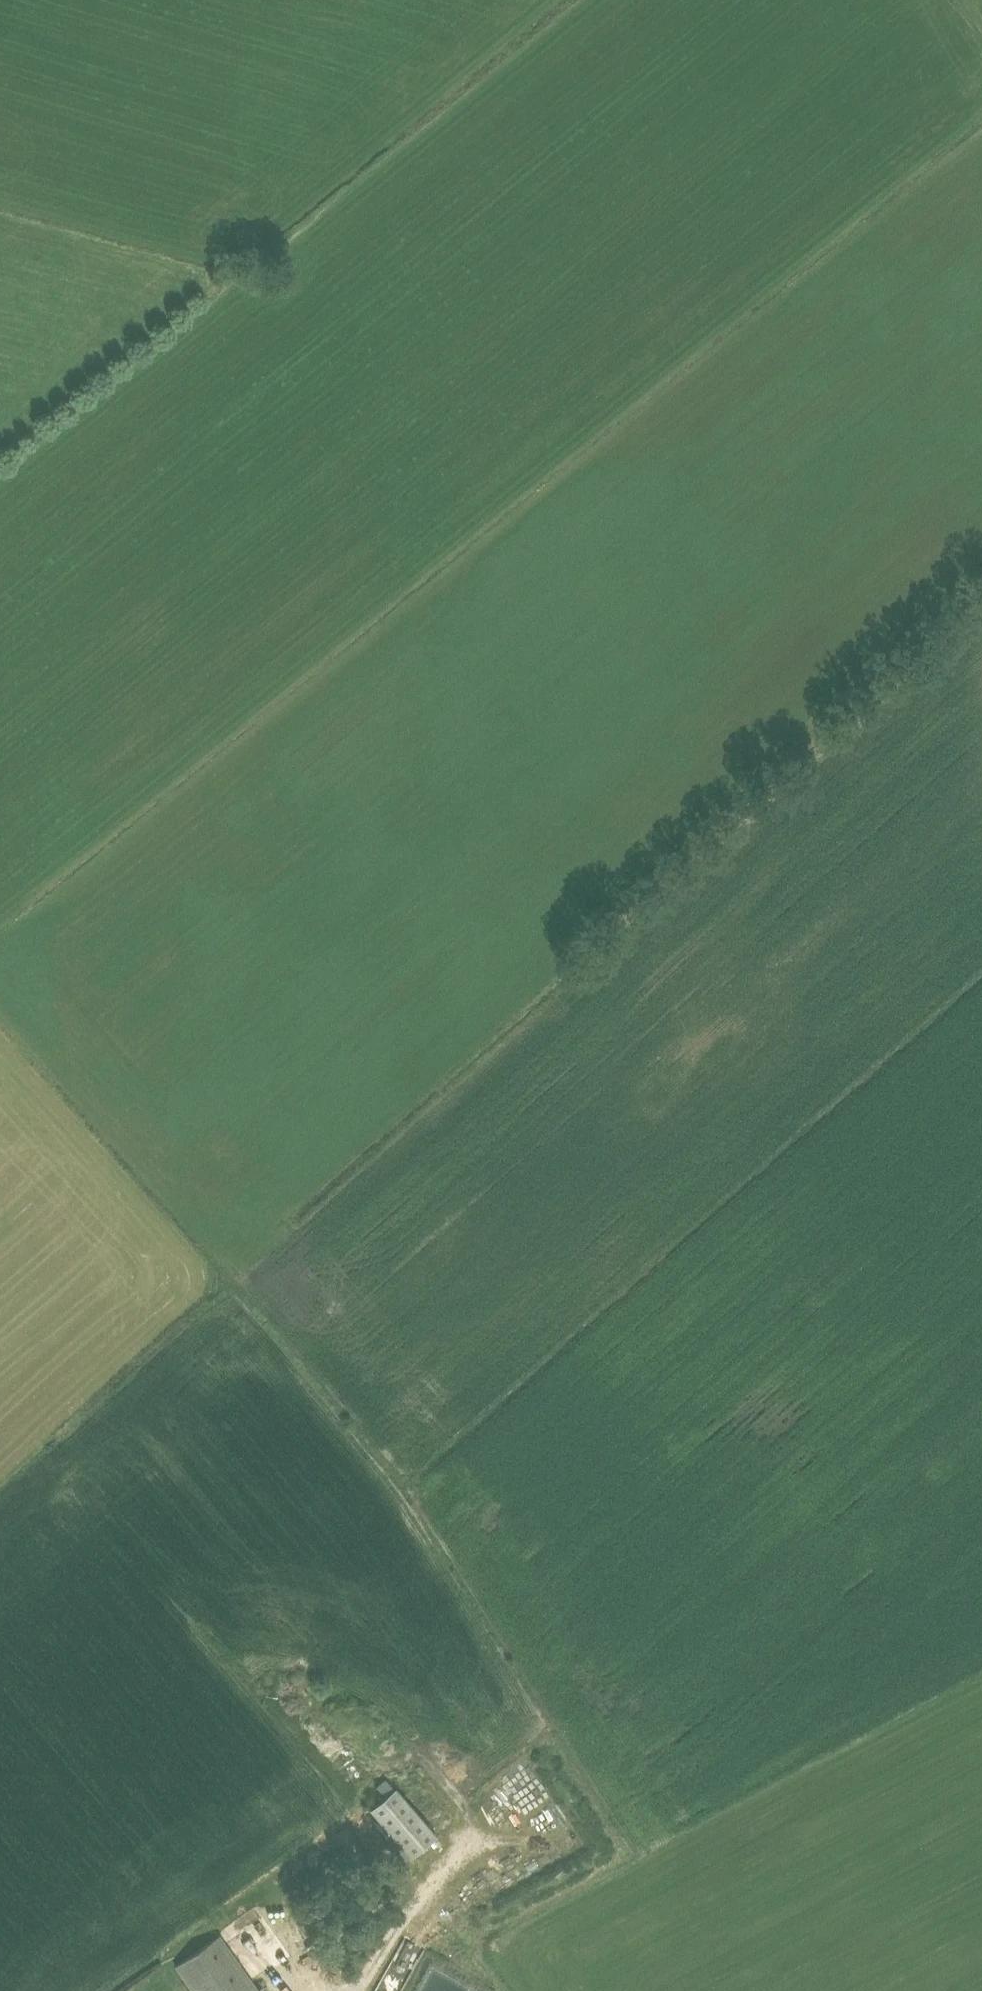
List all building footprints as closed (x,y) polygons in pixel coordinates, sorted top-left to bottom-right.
[(395,1787),(370,1809),(412,1857),(437,1835),(395,1787)] [(234,1941),(258,1978),(290,1957),(266,1920),(234,1941)] [(175,1967),(192,1990),(257,1990),(218,1936),(175,1967)]
